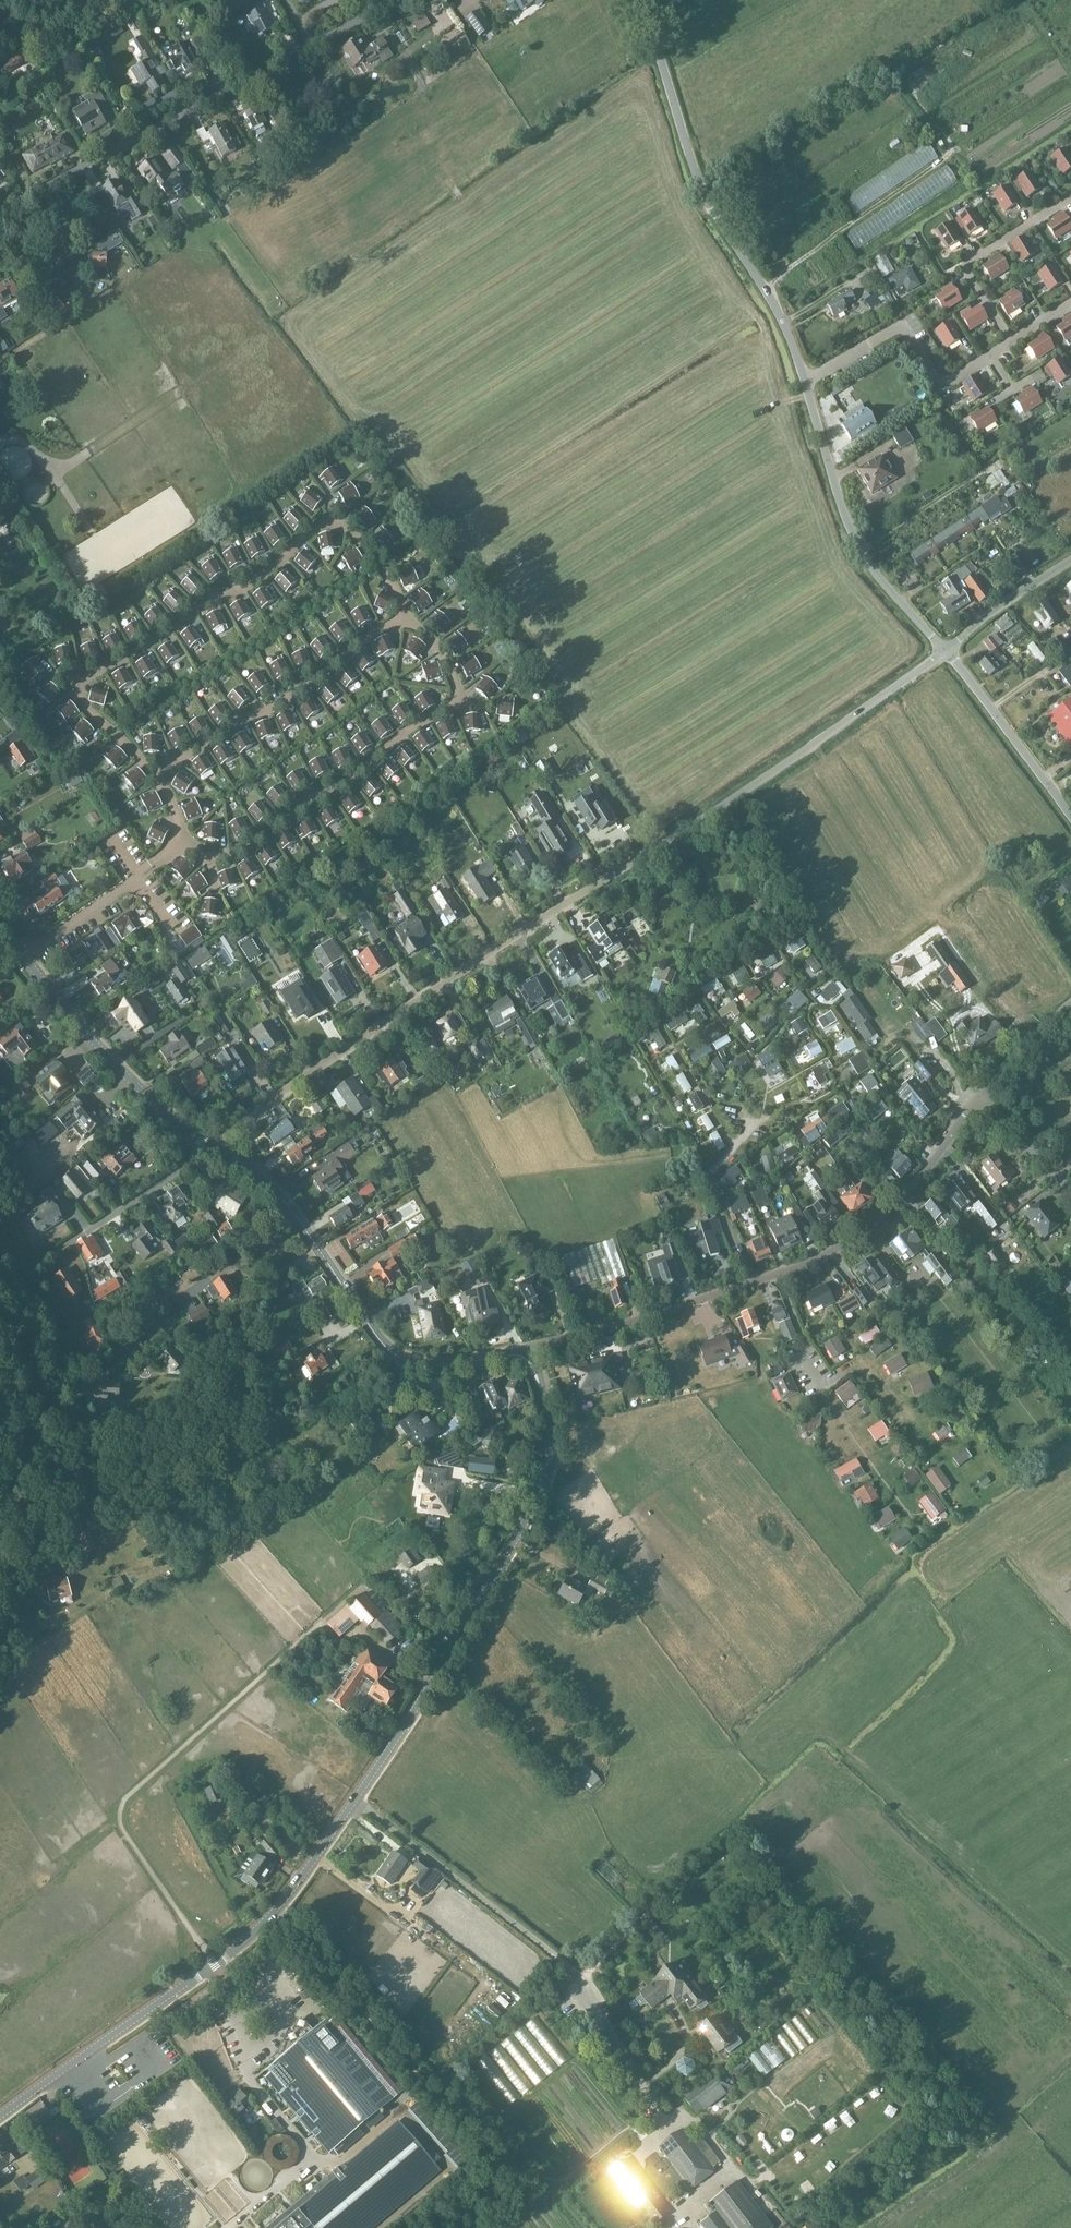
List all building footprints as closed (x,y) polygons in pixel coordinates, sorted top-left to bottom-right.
[(226,7),(234,22),(247,15),(259,38),(266,35),(265,33),(274,28),(262,5),(270,0),(240,0),(226,7)] [(509,7),(514,3),(521,12),(533,4),(531,0),(504,0),(509,7)] [(479,11),(466,19),(479,37),(491,29),(479,11)] [(423,12),(410,20),(418,34),(431,26),(423,12)] [(90,26),(86,20),(71,29),(75,35),(90,26)] [(172,51),(164,56),(167,61),(165,63),(170,72),(181,66),(186,74),(199,66),(195,60),(204,55),(201,49),(192,35),(189,30),(182,34),(185,39),(187,43),(172,51)] [(402,32),(396,35),(401,44),(407,41),(402,32)] [(94,37),(78,47),(85,58),(101,48),(94,37)] [(141,37),(133,41),(141,54),(146,62),(133,69),(143,85),(146,83),(152,94),(165,87),(159,77),(165,74),(150,49),(149,50),(141,37)] [(343,50),(349,59),(346,61),(351,70),(366,61),(368,65),(382,57),(384,60),(392,56),(381,39),(369,47),(363,37),(343,50)] [(465,37),(441,52),(447,61),(471,46),(465,37)] [(66,47),(58,51),(61,55),(68,51),(66,47)] [(2,64),(9,75),(34,59),(28,49),(2,64)] [(105,123),(96,108),(103,104),(105,103),(97,90),(83,98),(87,104),(72,112),(82,128),(86,136),(106,124),(105,123)] [(155,101),(153,99),(142,105),(149,117),(160,110),(157,106),(155,101)] [(122,111),(129,121),(135,117),(129,107),(122,111)] [(245,114),(253,131),(256,136),(258,137),(265,133),(266,131),(263,126),(266,124),(258,107),(245,114)] [(268,121),(272,126),(277,124),(272,118),(268,121)] [(286,135),(280,123),(277,124),(272,126),(279,139),(286,135)] [(208,133),(206,134),(203,128),(200,130),(196,132),(204,143),(209,140),(213,147),(215,145),(222,159),(237,151),(235,149),(241,146),(237,138),(231,141),(223,126),(211,132),(208,133)] [(50,165),(64,157),(75,151),(65,134),(54,140),(54,139),(53,140),(45,145),(44,144),(23,156),(32,173),(50,163),(50,165)] [(897,140),(889,145),(892,149),(900,144),(897,140)] [(173,169),(177,167),(187,182),(191,187),(197,182),(194,177),(183,163),(184,162),(174,147),(171,149),(169,151),(166,153),(163,155),(173,169)] [(1067,149),(1065,150),(1052,158),(1063,175),(1070,170),(1070,160),(1068,156),(1070,155),(1067,149)] [(144,180),(145,179),(149,184),(156,179),(160,185),(159,185),(168,197),(174,193),(176,193),(181,190),(181,187),(184,186),(180,180),(181,179),(180,178),(179,179),(175,174),(170,178),(154,156),(150,159),(151,161),(139,170),(144,177),(143,178),(144,180)] [(1020,187),(1027,197),(1040,190),(1029,173),(1014,183),(1018,188),(1020,187)] [(104,190),(116,209),(122,219),(128,216),(132,221),(137,218),(138,219),(145,214),(135,197),(128,201),(115,180),(103,187),(104,190)] [(994,195),(1005,212),(1017,204),(1010,193),(1013,192),(1009,186),(1007,187),(994,195)] [(94,209),(101,221),(108,217),(100,205),(94,209)] [(982,227),(971,210),(956,220),(960,225),(963,224),(969,235),(982,227)] [(152,216),(157,224),(159,223),(156,218),(151,211),(147,214),(150,218),(152,216)] [(1048,227),(1055,239),(1070,229),(1070,227),(1063,214),(1057,217),(1058,220),(1048,227)] [(150,218),(148,219),(153,227),(157,224),(152,216),(150,218)] [(936,232),(947,249),(959,241),(952,230),(955,229),(951,223),(949,224),(936,232)] [(94,251),(93,252),(92,254),(89,258),(89,261),(91,265),(93,267),(92,269),(94,269),(94,271),(98,283),(110,279),(107,270),(107,252),(123,244),(117,233),(92,247),(93,251),(94,251)] [(1034,254),(1024,238),(1011,246),(1009,247),(1013,253),(1015,252),(1022,262),(1034,254)] [(873,261),(882,275),(883,278),(895,271),(885,254),(873,261)] [(983,268),(991,280),(1008,269),(998,255),(992,258),(994,261),(983,268)] [(1039,274),(1049,291),(1062,283),(1055,272),(1057,271),(1054,265),(1051,267),(1039,274)] [(907,294),(921,286),(910,267),(887,280),(894,292),(895,291),(898,297),(907,293),(907,294)] [(7,317),(1,308),(20,297),(10,281),(0,287),(0,321),(7,317)] [(947,292),(936,298),(944,311),(960,300),(952,288),(951,286),(945,289),(947,292)] [(1016,293),(1014,290),(1009,294),(1010,296),(1006,299),(999,303),(1007,315),(1024,305),(1016,293)] [(832,300),(833,302),(826,305),(833,317),(847,310),(845,306),(856,300),(850,291),(839,297),(839,296),(832,300)] [(880,291),(879,292),(873,295),(876,299),(882,296),(882,295),(880,291)] [(884,300),(888,306),(896,302),(890,291),(882,295),(882,296),(884,300)] [(864,300),(870,309),(879,303),(876,299),(873,295),(873,294),(870,296),(865,300),(864,300)] [(48,301),(58,318),(75,308),(73,304),(64,309),(56,296),(48,301)] [(967,312),(961,316),(970,330),(987,320),(979,307),(968,314),(967,312)] [(1065,341),(1070,337),(1070,316),(1066,319),(1068,322),(1057,328),(1065,341)] [(937,331),(947,347),(959,340),(953,329),(955,327),(951,322),(949,323),(937,331)] [(1044,334),(1027,345),(1037,359),(1053,349),(1045,336),(1044,334)] [(6,341),(1,344),(5,351),(11,348),(6,341)] [(1070,376),(1060,359),(1048,367),(1045,369),(1049,374),(1051,373),(1058,384),(1070,376)] [(982,381),(978,376),(976,377),(964,385),(974,401),(986,394),(980,383),(982,381)] [(847,380),(829,392),(833,398),(851,386),(847,380)] [(932,389),(937,397),(946,392),(944,390),(935,388),(932,389)] [(1036,396),(1033,391),(1031,388),(1025,392),(1027,394),(1016,401),(1024,413),(1041,403),(1036,396)] [(910,404),(883,420),(888,428),(914,412),(910,404)] [(971,420),(979,432),(996,422),(988,409),(977,416),(975,414),(970,417),(971,420)] [(838,420),(851,441),(857,437),(861,442),(877,432),(874,426),(876,425),(866,410),(857,415),(854,410),(844,416),(848,421),(842,425),(838,420)] [(892,437),(900,450),(913,442),(905,429),(892,437)] [(857,471),(872,494),(897,479),(887,461),(886,462),(884,460),(881,455),(858,469),(857,470),(857,471)] [(325,479),(331,489),(342,481),(334,468),(322,476),(323,476),(319,478),(321,481),(325,479)] [(1000,469),(984,480),(990,490),(1007,479),(1000,469)] [(343,501),(346,506),(359,498),(352,486),(350,483),(347,485),(349,488),(339,494),(343,501)] [(301,502),(313,511),(322,501),(310,491),(306,489),(304,491),(307,494),(301,502)] [(921,496),(925,501),(932,496),(928,491),(921,496)] [(981,508),(963,519),(972,532),(975,530),(973,527),(982,522),(983,524),(989,520),(991,523),(991,522),(1001,516),(1012,509),(1005,498),(999,502),(996,496),(980,507),(981,508)] [(354,519),(363,530),(375,520),(366,510),(364,507),(361,509),(363,512),(354,519)] [(284,520),(294,531),(304,522),(294,511),(291,508),(289,510),(291,513),(284,520)] [(963,519),(945,531),(954,543),(960,539),(959,537),(967,531),(969,534),(972,532),(963,519)] [(265,534),(274,547),(285,539),(276,527),(274,523),(271,525),(273,529),(265,534)] [(372,540),(379,550),(379,551),(392,542),(384,531),(382,528),(379,530),(381,533),(372,540)] [(945,531),(928,542),(936,555),(939,553),(938,551),(946,545),(948,547),(950,546),(953,544),(954,543),(945,531)] [(333,534),(319,536),(322,551),(336,549),(340,548),(339,544),(335,545),(333,534)] [(245,545),(252,559),(264,553),(257,539),(255,535),(252,537),(254,541),(245,545)] [(983,543),(985,545),(990,542),(986,536),(981,539),(981,540),(983,543)] [(936,555),(928,542),(910,554),(915,562),(917,566),(924,562),(923,560),(931,554),(933,557),(936,555)] [(224,555),(230,569),(243,563),(236,549),(234,545),(231,547),(232,551),(224,555)] [(363,562),(355,550),(343,559),(350,570),(352,573),(355,571),(353,568),(363,562)] [(295,561),(295,562),(307,572),(316,562),(315,562),(318,559),(315,556),(313,559),(304,552),(295,561)] [(203,568),(211,581),(222,573),(214,560),(214,561),(211,557),(208,559),(211,563),(203,568)] [(969,562),(965,566),(971,575),(977,570),(969,562)] [(406,566),(408,570),(398,575),(403,587),(417,581),(411,568),(409,565),(406,566)] [(965,566),(955,572),(961,582),(971,575),(965,566)] [(286,572),(276,581),(286,592),(296,583),(299,581),(296,578),(293,581),(286,572)] [(961,582),(955,572),(950,576),(951,579),(956,586),(961,582)] [(182,585),(192,596),(202,587),(192,576),(191,576),(189,573),(186,575),(189,578),(182,585)] [(973,575),(965,581),(979,602),(988,595),(973,575)] [(956,586),(951,579),(942,585),(947,593),(948,592),(951,597),(945,600),(946,602),(941,605),(948,616),(963,606),(967,603),(966,601),(959,591),(956,586)] [(961,582),(956,586),(959,591),(966,601),(971,598),(965,588),(966,588),(961,582)] [(265,589),(254,596),(262,609),(273,602),(277,600),(275,596),(271,599),(265,589)] [(418,591),(420,594),(411,601),(419,612),(431,603),(423,592),(421,589),(418,591)] [(164,602),(174,613),(184,604),(174,593),(173,593),(170,590),(168,592),(171,595),(164,602)] [(375,606),(388,613),(394,601),(384,596),(386,592),(383,590),(381,594),(375,606)] [(243,601),(231,608),(238,621),(250,615),(250,614),(254,613),(252,609),(248,611),(243,601)] [(1036,609),(1034,610),(1046,628),(1049,626),(1058,621),(1046,603),(1036,609)] [(145,617),(155,629),(166,621),(156,608),(156,609),(153,605),(151,607),(153,611),(145,617)] [(352,614),(359,628),(371,621),(365,611),(369,609),(367,606),(364,608),(352,614)] [(437,611),(434,613),(437,616),(429,624),(438,634),(449,624),(440,614),(437,611)] [(207,617),(213,631),(222,627),(224,631),(227,630),(226,626),(219,612),(207,617)] [(1010,614),(1007,617),(1013,625),(1017,622),(1010,614)] [(995,623),(1003,633),(1013,625),(1007,617),(1006,615),(995,623)] [(125,630),(133,643),(144,636),(136,623),(134,619),(131,621),(133,625),(125,630)] [(341,622),(330,630),(340,643),(350,634),(343,625),(346,623),(344,620),(341,622)] [(1006,637),(1011,643),(1024,633),(1019,627),(1006,637)] [(181,636),(190,648),(198,642),(200,646),(203,644),(201,640),(192,628),(181,636)] [(103,641),(110,655),(123,649),(116,635),(115,635),(113,632),(110,633),(112,637),(103,641)] [(454,634),(456,638),(447,644),(454,655),(467,647),(459,635),(457,632),(454,634)] [(987,647),(992,653),(1003,644),(995,634),(983,643),(985,645),(987,647)] [(321,638),(311,646),(321,658),(331,649),(324,640),(327,638),(324,635),(321,638)] [(376,642),(381,653),(377,655),(379,658),(382,656),(394,650),(388,637),(376,642)] [(1054,637),(1042,645),(1047,651),(1058,643),(1054,637)] [(416,660),(420,662),(422,659),(418,657),(425,647),(414,639),(405,652),(416,660)] [(81,648),(85,663),(99,659),(94,644),(93,640),(90,641),(91,645),(81,648)] [(1045,660),(1032,643),(1027,647),(1040,664),(1045,660)] [(55,650),(58,665),(72,663),(69,648),(68,644),(64,644),(65,648),(55,650)] [(170,644),(159,651),(167,664),(178,657),(182,654),(180,651),(177,654),(170,644)] [(306,652),(304,648),(301,649),(302,653),(293,656),(298,671),(311,666),(306,652)] [(377,660),(374,657),(371,660),(364,651),(354,659),(363,671),(374,663),(377,660)] [(1001,658),(995,651),(979,664),(989,677),(1006,664),(1004,662),(1007,660),(1003,656),(1001,658)] [(1061,653),(1052,660),(1055,663),(1059,660),(1064,665),(1068,662),(1061,653)] [(468,656),(470,660),(460,666),(467,677),(471,675),(480,669),(473,658),(471,654),(468,656)] [(23,667),(32,679),(43,672),(37,662),(40,660),(38,657),(34,659),(23,667)] [(283,660),(281,657),(278,658),(279,662),(271,666),(277,680),(289,674),(283,660)] [(137,664),(136,665),(144,678),(156,671),(159,669),(157,666),(154,668),(148,658),(137,664)] [(425,664),(421,665),(423,669),(427,682),(441,677),(437,664),(426,668),(425,664)] [(1068,664),(1058,671),(1070,686),(1070,685),(1070,668),(1068,664)] [(336,676),(346,688),(356,679),(359,676),(357,673),(354,676),(346,667),(336,676)] [(125,670),(113,676),(120,690),(132,683),(135,681),(134,678),(130,680),(125,670)] [(262,671),(259,673),(248,681),(257,693),(268,685),(261,676),(264,674),(262,671)] [(476,690),(487,699),(496,687),(486,679),(482,676),(480,679),(483,681),(476,690)] [(59,693),(49,683),(41,692),(39,689),(36,692),(39,695),(49,704),(59,693)] [(318,693),(328,704),(338,696),(338,695),(341,693),(339,690),(336,693),(328,684),(318,693)] [(242,686),(239,689),(238,688),(228,697),(239,709),(249,700),(241,691),(244,689),(242,686)] [(93,688),(89,701),(104,705),(108,693),(107,692),(109,689),(105,688),(104,691),(93,688)] [(427,693),(415,700),(423,713),(435,706),(429,696),(433,694),(431,691),(427,693)] [(320,707),(316,709),(310,699),(299,707),(307,719),(319,712),(318,712),(322,710),(320,707)] [(514,700),(510,699),(510,703),(498,702),(497,715),(512,717),(514,704),(513,704),(514,700)] [(1059,733),(1070,748),(1070,699),(1047,717),(1059,733)] [(220,705),(209,713),(218,725),(229,717),(222,708),(226,705),(224,702),(220,705)] [(404,704),(392,711),(401,724),(412,717),(406,707),(409,705),(407,702),(404,704)] [(78,713),(70,703),(61,710),(58,707),(56,709),(58,712),(66,723),(78,713)] [(300,724),(298,721),(295,722),(289,712),(277,718),(284,732),(296,726),(300,724)] [(190,725),(197,738),(209,731),(204,721),(207,719),(205,716),(202,718),(190,725)] [(389,719),(387,716),(383,719),(383,718),(372,726),(381,739),(392,731),(385,722),(389,719)] [(479,716),(466,716),(467,732),(480,731),(484,731),(484,727),(480,727),(479,716)] [(459,733),(458,729),(454,731),(450,720),(437,726),(444,740),(456,734),(459,733)] [(93,731),(84,721),(72,732),(82,742),(85,745),(87,742),(85,739),(93,731)] [(256,726),(261,740),(274,736),(278,735),(277,731),(273,733),(269,722),(256,726)] [(180,729),(168,736),(176,749),(188,743),(182,733),(186,731),(184,728),(180,729)] [(5,739),(11,747),(25,737),(19,729),(5,739)] [(352,741),(361,754),(372,746),(365,736),(368,734),(366,731),(363,733),(352,741)] [(437,742),(435,739),(431,741),(425,732),(414,739),(422,752),(434,744),(433,744),(437,742)] [(525,732),(516,738),(521,745),(530,739),(525,732)] [(255,744),(253,741),(250,743),(243,733),(232,741),(241,754),(252,746),(255,744)] [(162,737),(158,737),(144,738),(145,753),(159,752),(158,741),(162,741),(162,737)] [(8,750),(20,768),(36,758),(24,739),(8,750)] [(235,753),(231,755),(225,745),(214,752),(222,765),(233,758),(237,756),(235,753)] [(395,754),(404,767),(415,757),(418,755),(416,752),(412,755),(405,746),(395,754)] [(333,754),(339,768),(351,763),(347,752),(350,751),(349,747),(345,749),(333,754)] [(106,760),(115,769),(126,758),(118,750),(116,749),(108,757),(106,754),(103,757),(106,760)] [(196,768),(201,776),(212,769),(216,767),(214,764),(210,766),(204,756),(193,763),(196,768)] [(325,757),(322,758),(310,764),(316,778),(328,772),(323,762),(327,760),(325,757)] [(401,769),(398,766),(395,769),(388,760),(378,769),(388,781),(398,771),(401,769)] [(546,781),(553,776),(544,762),(536,766),(546,781)] [(490,784),(480,767),(468,774),(479,791),(490,784)] [(61,778),(69,791),(83,782),(75,769),(61,778)] [(287,779),(296,791),(305,785),(307,784),(301,774),(304,772),(302,769),(299,771),(287,779)] [(129,777),(126,774),(123,776),(126,779),(135,790),(146,780),(140,773),(137,770),(129,777)] [(191,777),(189,781),(179,775),(172,786),(185,794),(192,783),(194,779),(191,777)] [(377,786),(370,777),(360,786),(370,798),(380,789),(383,786),(380,783),(377,786)] [(280,789),(283,787),(281,784),(278,787),(278,786),(268,795),(277,807),(288,798),(280,789)] [(597,785),(595,786),(601,797),(604,796),(597,785)] [(572,798),(577,805),(587,798),(593,809),(596,807),(597,808),(600,805),(589,787),(572,798)] [(545,826),(538,831),(555,859),(562,854),(565,852),(570,849),(552,820),(556,818),(560,815),(545,791),(529,801),(545,826)] [(340,801),(349,814),(360,806),(364,803),(361,800),(358,803),(351,793),(340,801)] [(140,797),(141,801),(148,813),(161,806),(155,794),(145,799),(143,796),(140,797)] [(24,797),(18,801),(22,807),(28,803),(24,797)] [(577,805),(576,805),(589,828),(594,825),(597,823),(601,829),(601,830),(613,823),(611,822),(601,805),(600,805),(597,808),(596,807),(593,809),(587,798),(577,805)] [(182,809),(187,821),(201,815),(196,803),(194,799),(191,800),(193,804),(182,809)] [(265,803),(263,800),(259,803),(259,802),(249,811),(259,823),(269,814),(262,805),(265,803)] [(337,817),(331,807),(320,814),(327,827),(339,820),(342,818),(341,815),(337,817)] [(96,808),(90,812),(97,822),(103,819),(96,808)] [(230,825),(237,839),(249,832),(243,822),(247,820),(245,817),(241,819),(230,825)] [(310,819),(298,825),(303,834),(299,836),(301,840),(317,832),(310,819)] [(155,824),(149,836),(160,842),(162,843),(168,831),(158,826),(160,823),(157,821),(155,824)] [(521,837),(524,835),(525,835),(517,823),(511,827),(519,839),(521,837)] [(223,826),(219,826),(205,825),(205,841),(218,841),(219,830),(223,830),(223,826)] [(578,826),(573,829),(578,836),(583,833),(584,832),(579,825),(578,826)] [(27,848),(28,851),(41,842),(32,828),(19,836),(21,839),(27,848)] [(299,841),(297,838),(293,840),(288,830),(276,836),(283,849),(295,843),(299,841)] [(521,837),(519,839),(517,839),(521,846),(522,845),(523,846),(529,843),(524,835),(521,837)] [(521,846),(507,855),(523,879),(538,870),(523,846),(522,845),(521,846)] [(277,852),(274,855),(267,846),(256,854),(266,866),(276,858),(280,855),(277,852)] [(96,861),(96,849),(86,850),(87,862),(96,861)] [(10,879),(14,876),(17,881),(29,873),(29,874),(33,872),(30,866),(32,865),(24,853),(2,867),(10,879)] [(177,880),(180,883),(183,880),(193,868),(183,859),(173,871),(180,877),(177,880)] [(256,870),(250,860),(238,867),(247,880),(258,873),(261,871),(259,867),(256,870)] [(464,884),(478,908),(497,896),(489,882),(493,879),(483,865),(473,871),(477,876),(464,884)] [(231,871),(219,875),(223,890),(236,886),(240,884),(239,881),(235,882),(231,871)] [(49,894),(32,905),(40,916),(64,899),(73,893),(62,877),(58,880),(54,875),(42,883),(46,890),(49,894)] [(197,893),(207,886),(199,875),(187,884),(194,895),(197,898),(200,896),(197,893)] [(463,917),(447,891),(450,888),(454,886),(447,875),(439,880),(445,889),(428,900),(438,917),(443,914),(450,925),(461,918),(463,917)] [(1061,885),(1070,897),(1070,877),(1061,885)] [(398,882),(392,886),(396,892),(402,888),(398,882)] [(402,891),(392,897),(406,919),(416,913),(402,891)] [(1039,894),(1037,903),(1046,905),(1048,896),(1039,894)] [(761,899),(755,912),(759,914),(765,902),(761,899)] [(218,902),(204,901),(203,916),(216,917),(220,918),(221,914),(217,914),(218,902)] [(626,937),(638,956),(654,946),(647,934),(640,938),(633,925),(632,924),(630,922),(636,918),(631,910),(623,915),(628,924),(625,926),(626,928),(627,929),(630,934),(626,937)] [(366,928),(373,923),(367,913),(356,920),(363,930),(366,928)] [(112,924),(123,940),(142,927),(137,921),(136,922),(132,915),(128,914),(120,920),(120,919),(112,924)] [(443,914),(438,917),(445,928),(450,925),(443,914)] [(395,924),(386,929),(394,942),(398,940),(409,957),(421,949),(417,942),(427,936),(416,917),(407,922),(397,928),(395,924)] [(588,950),(596,963),(597,965),(598,964),(605,959),(622,949),(619,944),(622,941),(617,932),(621,930),(614,918),(609,921),(607,917),(590,928),(587,930),(596,945),(588,950)] [(405,918),(395,924),(397,928),(407,922),(405,918)] [(366,928),(374,942),(378,939),(381,938),(382,937),(373,923),(366,928)] [(193,926),(179,937),(187,947),(200,938),(201,937),(193,926)] [(241,928),(229,935),(234,943),(245,935),(241,928)] [(101,932),(96,935),(100,941),(105,937),(101,932)] [(796,933),(785,941),(794,954),(805,946),(801,941),(804,939),(802,935),(799,937),(798,936),(801,934),(799,932),(797,934),(796,933)] [(227,935),(220,940),(221,941),(225,947),(232,943),(227,935)] [(81,942),(85,947),(92,942),(88,937),(81,942)] [(105,937),(100,941),(104,947),(110,944),(105,937)] [(200,938),(187,947),(190,951),(203,942),(200,938)] [(247,939),(238,945),(248,960),(257,954),(247,939)] [(66,953),(72,963),(86,954),(98,946),(94,941),(92,942),(85,947),(84,948),(81,943),(66,953)] [(332,941),(314,952),(319,960),(324,968),(326,967),(327,969),(337,963),(336,961),(341,958),(336,949),(332,941)] [(937,942),(925,951),(932,960),(935,958),(941,967),(938,969),(942,974),(945,972),(961,994),(962,993),(965,991),(969,988),(972,987),(955,964),(953,966),(937,942)] [(232,943),(225,947),(230,955),(237,951),(232,943)] [(110,944),(104,947),(107,952),(113,948),(110,944)] [(774,944),(769,947),(774,954),(778,951),(774,944)] [(553,964),(562,979),(569,975),(571,975),(573,974),(574,972),(576,971),(582,982),(594,975),(582,955),(576,958),(571,950),(568,945),(561,949),(556,952),(549,956),(553,964)] [(359,959),(357,960),(363,970),(365,969),(370,977),(371,977),(375,974),(388,966),(376,946),(358,958),(359,959)] [(185,957),(187,960),(202,950),(200,947),(185,957)] [(186,961),(193,971),(212,959),(205,948),(202,950),(187,960),(186,961)] [(758,956),(766,970),(777,963),(769,949),(758,956)] [(105,974),(91,984),(99,995),(114,984),(116,986),(124,980),(123,979),(119,974),(125,970),(130,966),(120,953),(104,966),(108,972),(105,974)] [(805,962),(815,974),(822,968),(812,956),(805,962)] [(605,959),(598,964),(602,970),(609,965),(605,959)] [(906,959),(891,967),(900,982),(914,973),(906,959)] [(167,985),(166,986),(178,1003),(181,1001),(183,1004),(188,1001),(186,998),(188,997),(180,985),(190,979),(180,965),(169,974),(174,981),(167,985)] [(731,972),(739,986),(750,979),(742,965),(731,972)] [(341,966),(322,978),(338,1003),(353,993),(343,976),(346,974),(341,966)] [(783,976),(787,973),(782,967),(768,980),(777,989),(787,980),(783,976)] [(649,993),(658,996),(661,987),(662,984),(659,983),(664,970),(658,968),(649,993)] [(125,970),(119,974),(123,979),(129,974),(125,970)] [(662,984),(671,988),(676,974),(664,970),(659,983),(662,984)] [(243,977),(246,981),(253,977),(250,972),(243,977)] [(253,977),(246,981),(250,988),(257,983),(253,977)] [(518,988),(531,1010),(550,999),(547,994),(537,977),(518,988)] [(156,978),(144,987),(147,992),(160,983),(156,978)] [(300,980),(280,993),(295,1018),(304,1013),(308,1019),(320,1012),(300,980)] [(716,980),(701,989),(704,994),(720,985),(716,980)] [(250,988),(246,981),(239,985),(244,992),(250,988)] [(841,996),(847,991),(838,981),(834,985),(833,983),(823,992),(820,995),(826,1003),(830,999),(830,1000),(838,993),(841,996)] [(686,982),(680,994),(683,996),(684,996),(686,992),(690,985),(686,982)] [(760,994),(753,984),(742,993),(749,1003),(760,994)] [(603,987),(594,992),(601,1004),(609,999),(603,987)] [(661,987),(658,996),(664,998),(667,989),(661,987)] [(843,996),(847,1003),(855,997),(849,989),(843,996)] [(550,999),(554,1006),(557,1004),(561,1001),(554,990),(547,994),(550,999)] [(787,1001),(797,1012),(808,1001),(802,995),(798,991),(787,1001)] [(501,1000),(484,1010),(494,1028),(497,1034),(514,1025),(512,1022),(518,1018),(517,1015),(507,997),(501,1000)] [(850,1011),(860,1026),(856,1028),(866,1044),(876,1037),(867,1023),(870,1021),(859,1005),(861,1004),(856,997),(855,997),(847,1003),(841,1006),(846,1014),(850,1011)] [(206,998),(197,1005),(201,1010),(209,1003),(206,998)] [(122,1008),(112,1015),(120,1025),(127,1020),(136,1032),(148,1023),(140,1011),(140,1009),(136,1002),(133,1002),(132,1000),(122,1008)] [(259,1005),(266,1016),(270,1014),(273,1012),(266,1001),(259,1005)] [(557,1004),(554,1006),(547,1010),(558,1029),(569,1023),(572,1021),(561,1001),(557,1004)] [(717,1013),(722,1019),(731,1013),(734,1018),(739,1014),(736,1009),(737,1008),(732,1002),(717,1013)] [(698,1005),(692,1010),(703,1024),(707,1020),(702,1014),(704,1012),(698,1005)] [(686,1006),(682,1009),(686,1015),(690,1012),(686,1006)] [(817,1021),(823,1030),(837,1021),(831,1012),(817,1021)] [(431,1027),(436,1034),(438,1032),(444,1041),(448,1039),(449,1039),(453,1037),(455,1038),(457,1038),(459,1037),(460,1035),(460,1033),(461,1032),(461,1031),(467,1028),(458,1013),(452,1016),(452,1015),(431,1027)] [(684,1014),(665,1025),(670,1032),(688,1021),(684,1014)] [(759,1022),(768,1032),(777,1024),(768,1014),(759,1022)] [(424,1017),(414,1023),(419,1032),(429,1027),(424,1017)] [(515,1022),(531,1050),(535,1047),(539,1045),(540,1045),(524,1017),(522,1018),(519,1020),(515,1022)] [(481,1018),(475,1021),(483,1034),(488,1031),(481,1018)] [(918,1018),(909,1025),(921,1043),(923,1042),(927,1039),(931,1036),(919,1020),(918,1018)] [(959,1032),(958,1032),(973,1053),(1002,1032),(994,1021),(986,1027),(980,1018),(974,1022),(973,1022),(967,1026),(963,1029),(959,1032)] [(790,1025),(801,1042),(810,1036),(807,1031),(808,1031),(800,1019),(790,1025)] [(259,1046),(261,1045),(264,1050),(268,1051),(284,1041),(270,1020),(269,1021),(251,1033),(259,1046)] [(933,1020),(925,1026),(926,1026),(938,1043),(945,1037),(933,1020)] [(38,1047),(20,1025),(0,1041),(0,1044),(8,1055),(4,1059),(15,1072),(28,1062),(25,1057),(38,1047)] [(744,1025),(740,1028),(750,1041),(754,1037),(744,1025)] [(225,1027),(221,1029),(224,1035),(229,1032),(225,1027)] [(461,1031),(461,1032),(463,1036),(471,1032),(468,1027),(467,1028),(461,1031)] [(656,1028),(649,1032),(651,1036),(650,1037),(651,1040),(653,1039),(659,1050),(666,1046),(656,1028)] [(218,1030),(212,1034),(217,1043),(223,1039),(218,1030)] [(167,1039),(171,1043),(160,1051),(166,1061),(173,1056),(175,1059),(190,1048),(178,1031),(167,1039)] [(616,1033),(608,1038),(612,1046),(620,1041),(616,1033)] [(424,1041),(432,1054),(439,1050),(432,1037),(424,1041)] [(196,1048),(201,1055),(216,1045),(212,1038),(196,1048)] [(612,1046),(608,1038),(600,1043),(604,1050),(612,1046)] [(726,1038),(711,1046),(714,1051),(729,1042),(726,1038)] [(805,1047),(812,1059),(823,1053),(814,1038),(809,1040),(811,1044),(805,1047)] [(836,1046),(842,1056),(856,1048),(851,1038),(836,1046)] [(483,1040),(477,1043),(475,1039),(466,1044),(475,1060),(485,1055),(484,1055),(490,1052),(483,1040)] [(220,1047),(207,1055),(217,1071),(222,1068),(230,1080),(246,1069),(246,1068),(245,1069),(241,1063),(247,1059),(238,1045),(225,1054),(224,1053),(220,1047)] [(693,1061),(690,1063),(692,1067),(702,1061),(701,1059),(712,1052),(708,1046),(690,1057),(693,1061)] [(196,1050),(187,1056),(191,1062),(200,1056),(196,1050)] [(758,1060),(769,1078),(782,1070),(770,1050),(757,1058),(758,1060)] [(848,1060),(857,1076),(870,1068),(861,1053),(855,1056),(848,1060)] [(745,1055),(726,1067),(731,1074),(749,1062),(745,1055)] [(672,1056),(665,1060),(673,1074),(680,1070),(672,1056)] [(191,1067),(193,1071),(205,1063),(201,1057),(189,1064),(191,1067)] [(375,1072),(383,1082),(388,1089),(393,1086),(392,1085),(403,1078),(404,1078),(408,1075),(405,1070),(406,1069),(398,1057),(392,1061),(392,1062),(382,1069),(381,1068),(375,1072)] [(717,1058),(710,1062),(719,1078),(726,1073),(717,1058)] [(897,1093),(905,1103),(908,1100),(923,1118),(935,1109),(929,1102),(933,1099),(920,1084),(924,1081),(925,1082),(927,1081),(930,1078),(933,1076),(935,1075),(933,1072),(922,1060),(913,1067),(919,1075),(916,1078),(915,1077),(897,1093)] [(45,1073),(38,1080),(40,1083),(47,1091),(42,1095),(50,1104),(69,1086),(63,1079),(65,1078),(61,1074),(63,1072),(61,1073),(57,1069),(60,1067),(54,1061),(47,1067),(43,1071),(45,1073)] [(828,1061),(824,1063),(829,1070),(833,1068),(828,1061)] [(824,1076),(829,1073),(825,1066),(821,1068),(820,1066),(811,1071),(814,1076),(813,1076),(819,1087),(827,1082),(824,1076)] [(87,1067),(75,1077),(84,1087),(95,1077),(87,1067)] [(23,1074),(27,1079),(33,1074),(29,1069),(23,1074)] [(208,1085),(198,1071),(182,1082),(192,1096),(208,1085)] [(682,1074),(675,1078),(685,1093),(692,1089),(682,1074)] [(859,1082),(867,1093),(871,1090),(876,1086),(878,1085),(870,1074),(859,1082)] [(10,1087),(23,1101),(31,1094),(27,1090),(30,1087),(21,1077),(10,1087)] [(416,1082),(422,1091),(429,1087),(423,1077),(416,1082)] [(216,1078),(211,1081),(215,1086),(220,1083),(216,1078)] [(355,1117),(371,1106),(368,1101),(353,1078),(336,1089),(347,1105),(355,1117)] [(252,1079),(248,1081),(254,1092),(259,1090),(252,1079)] [(98,1082),(89,1088),(92,1092),(98,1089),(98,1090),(102,1088),(98,1082)] [(35,1087),(42,1095),(47,1091),(40,1083),(35,1087)] [(655,1087),(650,1090),(654,1098),(659,1095),(655,1087)] [(347,1105),(336,1089),(330,1094),(340,1109),(347,1105)] [(885,1089),(878,1095),(882,1099),(885,1100),(890,1096),(885,1089)] [(695,1094),(687,1099),(696,1113),(704,1108),(695,1094)] [(81,1095),(56,1116),(68,1130),(78,1121),(89,1134),(102,1124),(94,1115),(96,1113),(81,1095)] [(781,1095),(773,1098),(776,1105),(784,1101),(781,1095)] [(371,1099),(368,1101),(371,1106),(377,1116),(384,1112),(374,1097),(371,1099)] [(319,1099),(310,1105),(318,1116),(326,1110),(319,1099)] [(877,1099),(864,1110),(873,1121),(886,1110),(877,1099)] [(853,1101),(848,1104),(854,1112),(858,1109),(853,1101)] [(843,1104),(828,1114),(834,1124),(835,1124),(850,1113),(843,1104)] [(809,1119),(812,1125),(820,1120),(817,1114),(809,1119)] [(854,1130),(867,1143),(874,1136),(853,1114),(846,1121),(854,1130)] [(272,1130),(267,1134),(275,1146),(280,1143),(289,1137),(290,1136),(291,1136),(298,1131),(287,1115),(272,1125),(274,1129),(272,1130)] [(706,1115),(700,1118),(708,1132),(714,1128),(706,1115)] [(43,1125),(39,1120),(38,1121),(33,1116),(27,1122),(35,1132),(43,1125)] [(116,1119),(106,1127),(112,1135),(122,1126),(116,1119)] [(820,1137),(828,1132),(821,1120),(820,1120),(812,1125),(801,1131),(805,1138),(800,1141),(804,1149),(811,1145),(810,1144),(820,1138),(820,1137)] [(320,1124),(312,1129),(308,1132),(315,1143),(317,1142),(318,1142),(319,1141),(320,1142),(324,1139),(323,1138),(328,1136),(325,1132),(327,1130),(325,1128),(327,1127),(323,1122),(320,1124)] [(31,1139),(39,1150),(59,1134),(50,1124),(31,1139)] [(844,1124),(823,1141),(830,1149),(851,1132),(844,1124)] [(653,1129),(642,1136),(646,1143),(658,1137),(653,1129)] [(23,1136),(25,1140),(33,1134),(30,1131),(23,1136)] [(140,1131),(134,1135),(140,1142),(145,1137),(140,1131)] [(339,1131),(335,1133),(340,1141),(344,1139),(339,1131)] [(716,1132),(709,1136),(719,1152),(725,1148),(716,1132)] [(289,1137),(280,1143),(283,1148),(284,1148),(292,1142),(289,1137)] [(14,1143),(17,1147),(24,1141),(21,1138),(14,1143)] [(288,1153),(286,1154),(289,1159),(289,1161),(291,1164),(293,1164),(294,1165),(308,1156),(309,1155),(306,1150),(311,1146),(307,1140),(297,1147),(288,1153)] [(1058,1141),(1053,1146),(1060,1154),(1065,1150),(1058,1141)] [(14,1149),(13,1150),(15,1153),(25,1145),(23,1142),(14,1149)] [(89,1142),(84,1147),(88,1152),(94,1148),(89,1142)] [(286,1150),(288,1153),(297,1147),(293,1142),(292,1142),(284,1148),(286,1150)] [(355,1142),(349,1146),(353,1151),(358,1147),(355,1142)] [(107,1167),(108,1167),(116,1177),(136,1160),(122,1143),(104,1158),(100,1162),(106,1168),(107,1167)] [(342,1149),(336,1153),(341,1160),(341,1161),(347,1157),(347,1156),(353,1152),(353,1151),(349,1146),(348,1144),(342,1149)] [(919,1145),(912,1151),(915,1154),(922,1148),(919,1145)] [(3,1153),(5,1156),(13,1150),(14,1149),(12,1146),(3,1153)] [(781,1147),(773,1151),(781,1163),(798,1153),(794,1146),(784,1152),(781,1147)] [(84,1147),(78,1152),(82,1157),(83,1157),(88,1152),(84,1147)] [(807,1151),(802,1156),(808,1163),(810,1161),(812,1160),(813,1159),(810,1155),(807,1151)] [(897,1151),(885,1164),(901,1179),(912,1167),(897,1151)] [(341,1161),(344,1164),(356,1156),(353,1152),(347,1156),(347,1157),(341,1161)] [(330,1167),(341,1160),(336,1153),(333,1154),(325,1160),(328,1163),(330,1167)] [(94,1163),(102,1172),(106,1168),(100,1162),(104,1158),(102,1155),(94,1163)] [(761,1158),(766,1177),(777,1174),(771,1155),(761,1158)] [(982,1165),(998,1187),(1015,1174),(1010,1167),(1006,1170),(995,1155),(982,1165)] [(392,1159),(385,1164),(388,1169),(396,1165),(392,1159)] [(88,1163),(83,1167),(94,1180),(97,1184),(98,1183),(102,1180),(104,1177),(106,1176),(102,1172),(94,1163),(91,1160),(88,1163)] [(344,1164),(341,1161),(341,1160),(330,1167),(312,1179),(321,1191),(324,1189),(328,1194),(342,1184),(335,1174),(336,1174),(342,1169),(341,1169),(340,1167),(344,1164)] [(836,1165),(834,1167),(829,1170),(833,1176),(834,1176),(847,1194),(840,1198),(852,1214),(855,1211),(862,1206),(872,1200),(873,1199),(862,1183),(855,1188),(848,1178),(838,1164),(836,1165)] [(741,1174),(735,1166),(722,1176),(730,1187),(737,1182),(735,1179),(741,1174)] [(345,1169),(338,1174),(343,1183),(351,1178),(345,1169)] [(71,1174),(63,1181),(77,1198),(85,1191),(71,1174)] [(972,1204),(972,1205),(984,1221),(995,1214),(984,1199),(977,1204),(970,1193),(971,1192),(966,1185),(965,1186),(960,1180),(959,1181),(951,1186),(945,1191),(961,1211),(972,1203),(972,1204)] [(821,1181),(817,1184),(821,1190),(825,1187),(821,1181)] [(222,1205),(236,1214),(247,1197),(225,1183),(221,1189),(218,1187),(215,1188),(211,1193),(212,1196),(215,1198),(210,1205),(219,1210),(220,1209),(222,1205)] [(346,1207),(330,1217),(332,1220),(337,1228),(353,1218),(350,1213),(355,1209),(356,1210),(365,1205),(362,1201),(364,1200),(364,1198),(375,1191),(370,1183),(357,1192),(357,1193),(349,1198),(352,1202),(345,1207),(346,1207)] [(171,1220),(174,1225),(184,1218),(179,1209),(185,1205),(187,1208),(193,1203),(181,1185),(164,1197),(168,1204),(165,1206),(163,1208),(166,1213),(171,1220)] [(751,1191),(757,1205),(767,1201),(768,1200),(762,1186),(751,1191)] [(821,1190),(822,1191),(831,1208),(835,1206),(837,1204),(825,1187),(821,1190)] [(50,1202),(28,1216),(33,1224),(32,1224),(35,1228),(35,1227),(40,1235),(62,1220),(57,1213),(58,1213),(56,1210),(55,1209),(53,1206),(59,1202),(54,1194),(50,1189),(28,1203),(33,1210),(48,1199),(50,1202)] [(992,1195),(1001,1206),(1009,1201),(1000,1189),(992,1195)] [(832,1208),(831,1208),(822,1191),(817,1194),(815,1196),(819,1202),(811,1207),(812,1209),(804,1215),(813,1227),(820,1223),(824,1230),(839,1220),(832,1208)] [(655,1198),(663,1210),(670,1205),(663,1193),(655,1198)] [(728,1200),(732,1212),(734,1215),(750,1209),(744,1194),(728,1200)] [(260,1211),(265,1215),(271,1209),(258,1196),(248,1205),(257,1214),(260,1211)] [(168,1204),(164,1197),(160,1199),(165,1206),(168,1204)] [(352,1202),(349,1198),(343,1202),(345,1207),(352,1202)] [(935,1199),(925,1207),(935,1221),(940,1217),(944,1221),(946,1224),(944,1225),(952,1236),(962,1229),(955,1219),(954,1219),(952,1215),(949,1217),(935,1199)] [(1011,1199),(1009,1201),(1001,1206),(1008,1216),(1018,1209),(1017,1207),(1011,1199)] [(767,1201),(757,1205),(760,1210),(769,1206),(767,1201)] [(1025,1215),(1043,1238),(1062,1224),(1048,1206),(1043,1201),(1025,1215)] [(62,1206),(59,1202),(53,1206),(55,1209),(56,1210),(62,1206)] [(794,1204),(790,1207),(796,1218),(801,1215),(794,1204)] [(234,1218),(236,1214),(222,1205),(220,1209),(234,1218)] [(204,1217),(212,1229),(221,1223),(213,1211),(204,1217)] [(171,1220),(166,1213),(161,1216),(166,1223),(171,1220)] [(361,1229),(345,1238),(352,1249),(360,1245),(366,1242),(379,1234),(381,1233),(380,1232),(384,1230),(393,1224),(386,1213),(377,1219),(373,1221),(373,1220),(364,1225),(365,1226),(361,1229)] [(732,1213),(728,1214),(731,1223),(736,1222),(732,1213)] [(995,1214),(984,1221),(991,1230),(1001,1222),(995,1214)] [(769,1226),(780,1251),(791,1246),(801,1241),(800,1240),(790,1217),(779,1221),(769,1226)] [(944,1221),(940,1217),(935,1221),(938,1225),(944,1221)] [(689,1237),(692,1246),(697,1261),(718,1254),(717,1251),(713,1237),(722,1234),(717,1220),(700,1225),(702,1232),(689,1237)] [(223,1225),(216,1229),(216,1230),(221,1237),(232,1229),(227,1222),(223,1225)] [(134,1248),(144,1261),(157,1251),(150,1242),(156,1237),(145,1223),(133,1232),(140,1241),(133,1246),(134,1248)] [(407,1227),(400,1232),(403,1237),(410,1233),(407,1227)] [(232,1229),(221,1237),(224,1241),(235,1234),(232,1229)] [(967,1236),(962,1229),(952,1236),(957,1243),(962,1240),(964,1241),(967,1239),(968,1238),(967,1236)] [(896,1253),(900,1259),(901,1261),(904,1262),(906,1262),(918,1252),(919,1254),(921,1256),(923,1255),(926,1259),(929,1257),(924,1250),(926,1249),(911,1230),(890,1246),(896,1253)] [(403,1237),(400,1232),(393,1236),(397,1241),(403,1237)] [(379,1234),(366,1242),(370,1248),(383,1240),(379,1234)] [(713,1237),(717,1251),(726,1248),(722,1234),(713,1237)] [(180,1250),(179,1250),(180,1252),(192,1244),(185,1235),(175,1242),(180,1250)] [(419,1242),(414,1235),(406,1241),(410,1248),(419,1242)] [(97,1261),(104,1256),(102,1253),(93,1237),(86,1241),(85,1239),(78,1244),(89,1262),(95,1258),(97,1261)] [(216,1251),(220,1248),(214,1239),(210,1242),(208,1238),(195,1247),(203,1260),(216,1252),(216,1251)] [(763,1238),(748,1245),(756,1263),(771,1256),(763,1238)] [(616,1239),(563,1257),(573,1289),(576,1288),(594,1282),(600,1280),(602,1286),(612,1282),(619,1280),(624,1278),(628,1277),(616,1239)] [(964,1241),(963,1242),(968,1249),(972,1246),(967,1239),(964,1241)] [(180,1252),(179,1250),(177,1251),(170,1241),(166,1244),(163,1246),(171,1257),(178,1252),(179,1253),(180,1252)] [(390,1254),(393,1258),(408,1249),(404,1242),(403,1241),(388,1250),(390,1254)] [(666,1246),(665,1246),(669,1258),(671,1257),(674,1256),(678,1255),(674,1243),(673,1244),(666,1246)] [(665,1257),(647,1262),(656,1288),(664,1285),(665,1287),(677,1283),(679,1282),(673,1262),(671,1257),(669,1258),(665,1246),(662,1247),(665,1257)] [(948,1254),(942,1246),(938,1249),(944,1257),(948,1254)] [(985,1255),(989,1261),(997,1255),(993,1249),(985,1255)] [(946,1287),(949,1284),(954,1291),(961,1285),(956,1279),(936,1252),(929,1257),(926,1259),(928,1261),(936,1272),(935,1272),(946,1287)] [(997,1255),(989,1261),(998,1273),(1006,1267),(997,1255)] [(890,1290),(899,1283),(881,1258),(877,1261),(873,1256),(857,1268),(866,1280),(865,1281),(870,1288),(872,1286),(876,1292),(886,1284),(890,1290)] [(479,1271),(472,1260),(462,1265),(470,1277),(471,1276),(475,1274),(479,1271)] [(936,1272),(928,1261),(922,1266),(930,1276),(935,1272),(936,1272)] [(393,1276),(399,1273),(392,1262),(385,1267),(383,1264),(374,1269),(376,1272),(370,1276),(375,1284),(381,1281),(385,1288),(396,1281),(393,1276)] [(550,1264),(559,1285),(566,1282),(557,1262),(550,1264)] [(1051,1274),(1054,1278),(1067,1268),(1064,1264),(1051,1274)] [(53,1279),(66,1299),(81,1289),(68,1269),(53,1279)] [(122,1271),(116,1274),(123,1286),(129,1283),(122,1271)] [(485,1282),(479,1271),(475,1274),(471,1276),(478,1287),(485,1282)] [(402,1278),(399,1273),(393,1276),(396,1281),(402,1278)] [(1070,1297),(1070,1275),(1059,1283),(1070,1297)] [(226,1277),(213,1285),(219,1294),(224,1302),(229,1299),(231,1301),(236,1297),(235,1294),(237,1293),(226,1277)] [(303,1281),(291,1288),(292,1289),(297,1297),(303,1293),(306,1297),(311,1294),(312,1295),(326,1286),(321,1277),(306,1286),(304,1282),(303,1281)] [(548,1293),(551,1291),(544,1278),(537,1281),(535,1277),(519,1285),(528,1302),(531,1315),(548,1312),(545,1295),(548,1293)] [(40,1285),(37,1287),(39,1292),(47,1288),(43,1279),(38,1281),(40,1285)] [(96,1295),(93,1297),(94,1303),(120,1287),(115,1279),(94,1292),(96,1295)] [(420,1294),(433,1287),(429,1279),(416,1287),(417,1289),(419,1292),(420,1294)] [(615,1291),(610,1292),(615,1309),(626,1305),(621,1289),(622,1288),(619,1280),(612,1282),(615,1291)] [(219,1294),(213,1285),(207,1289),(213,1298),(219,1294)] [(805,1295),(813,1310),(821,1306),(822,1309),(824,1308),(834,1303),(825,1285),(805,1295)] [(417,1289),(416,1287),(408,1291),(411,1297),(419,1292),(417,1289)] [(853,1292),(867,1314),(869,1317),(877,1311),(860,1287),(853,1292)] [(81,1289),(66,1299),(68,1302),(83,1292),(81,1289)] [(484,1292),(463,1296),(468,1322),(468,1323),(468,1324),(469,1324),(469,1325),(470,1325),(471,1326),(472,1326),(472,1327),(473,1327),(474,1327),(475,1327),(476,1327),(477,1326),(478,1326),(478,1328),(498,1324),(495,1312),(494,1312),(493,1306),(493,1305),(492,1304),(491,1303),(490,1302),(489,1302),(488,1302),(487,1302),(486,1302),(484,1292)] [(837,1305),(843,1317),(860,1307),(854,1295),(837,1305)] [(568,1298),(571,1306),(576,1304),(573,1296),(571,1297),(568,1298)] [(422,1300),(416,1302),(418,1313),(424,1342),(447,1337),(440,1304),(439,1305),(439,1303),(433,1305),(433,1304),(423,1306),(422,1300)] [(89,1301),(83,1303),(85,1309),(92,1307),(89,1301)] [(188,1313),(194,1325),(209,1316),(203,1305),(199,1307),(195,1309),(191,1311),(188,1313)] [(318,1305),(309,1311),(316,1322),(317,1324),(319,1327),(320,1326),(331,1319),(329,1316),(328,1314),(325,1310),(323,1306),(320,1308),(318,1305)] [(781,1307),(773,1310),(777,1321),(785,1318),(781,1307)] [(920,1311),(917,1307),(911,1311),(911,1319),(908,1321),(913,1328),(920,1322),(920,1311)] [(745,1321),(736,1326),(744,1341),(753,1337),(753,1338),(768,1330),(757,1309),(742,1316),(745,1321)] [(875,1316),(871,1318),(877,1327),(880,1324),(875,1316)] [(89,1334),(84,1335),(89,1348),(90,1347),(103,1343),(104,1342),(99,1329),(97,1324),(95,1318),(84,1322),(89,1334)] [(780,1329),(785,1343),(797,1338),(790,1320),(788,1321),(778,1324),(780,1329)] [(188,1322),(177,1328),(179,1331),(190,1325),(188,1322)] [(914,1330),(920,1339),(929,1333),(923,1324),(914,1330)] [(834,1325),(830,1329),(835,1333),(839,1328),(834,1325)] [(859,1336),(865,1346),(881,1336),(875,1326),(859,1336)] [(136,1336),(131,1338),(138,1352),(143,1349),(136,1336)] [(223,1336),(213,1342),(217,1350),(228,1343),(223,1336)] [(709,1342),(699,1345),(707,1366),(738,1354),(736,1350),(737,1349),(736,1347),(729,1349),(724,1336),(709,1342)] [(869,1350),(875,1358),(892,1346),(884,1336),(870,1346),(872,1348),(869,1350)] [(824,1345),(833,1360),(846,1351),(837,1337),(824,1345)] [(288,1342),(272,1351),(276,1358),(277,1360),(293,1351),(288,1342)] [(103,1343),(90,1347),(95,1361),(108,1356),(103,1343)] [(738,1354),(745,1366),(753,1361),(743,1345),(740,1348),(737,1349),(736,1350),(738,1354)] [(171,1348),(159,1359),(172,1374),(184,1363),(171,1348)] [(276,1358),(272,1351),(265,1355),(269,1362),(276,1358)] [(312,1375),(313,1377),(328,1367),(320,1354),(316,1356),(315,1354),(303,1361),(306,1366),(312,1375)] [(570,1375),(576,1401),(621,1389),(615,1364),(623,1362),(621,1354),(590,1362),(588,1362),(568,1367),(570,1375)] [(883,1364),(890,1376),(906,1366),(899,1354),(883,1364)] [(1036,1355),(1031,1359),(1035,1364),(1040,1361),(1036,1355)] [(306,1379),(312,1375),(306,1366),(301,1370),(306,1379)] [(779,1366),(772,1371),(775,1376),(783,1371),(779,1366)] [(467,1371),(458,1373),(459,1374),(461,1381),(461,1383),(469,1381),(468,1374),(467,1371)] [(630,1375),(632,1383),(642,1381),(644,1380),(642,1372),(630,1375)] [(771,1381),(782,1403),(799,1394),(793,1381),(792,1380),(791,1378),(789,1372),(771,1381)] [(907,1381),(914,1397),(933,1388),(926,1372),(907,1381)] [(482,1387),(477,1389),(491,1416),(507,1408),(508,1410),(529,1400),(520,1379),(514,1382),(513,1380),(498,1387),(495,1380),(482,1387)] [(868,1396),(876,1391),(869,1380),(860,1386),(867,1396),(868,1395),(868,1396)] [(87,1387),(86,1409),(106,1410),(106,1408),(106,1407),(116,1408),(117,1397),(117,1382),(100,1381),(100,1388),(88,1387),(87,1387)] [(642,1381),(632,1383),(633,1390),(644,1388),(642,1381)] [(850,1383),(849,1381),(835,1391),(842,1402),(857,1393),(854,1388),(856,1386),(853,1382),(850,1383)] [(418,1387),(408,1389),(409,1395),(419,1393),(419,1390),(418,1387)] [(278,1391),(271,1395),(274,1402),(282,1398),(278,1391)] [(468,1401),(465,1402),(459,1404),(462,1415),(468,1413),(473,1427),(486,1423),(478,1398),(468,1401)] [(867,1406),(861,1409),(865,1415),(870,1411),(867,1406)] [(365,1410),(349,1422),(357,1433),(373,1421),(365,1410)] [(398,1426),(408,1440),(411,1438),(419,1449),(440,1433),(432,1422),(427,1425),(418,1412),(398,1426)] [(802,1421),(801,1431),(813,1432),(820,1426),(821,1415),(810,1414),(802,1421)] [(886,1439),(891,1436),(881,1421),(867,1430),(875,1442),(884,1436),(886,1439)] [(949,1434),(952,1432),(947,1424),(943,1427),(943,1426),(934,1433),(940,1442),(949,1435),(949,1434)] [(481,1441),(488,1452),(498,1445),(492,1434),(481,1441)] [(897,1439),(904,1449),(911,1444),(903,1434),(897,1439)] [(891,1448),(896,1455),(901,1452),(901,1451),(903,1450),(900,1446),(898,1447),(896,1444),(891,1448)] [(436,1457),(439,1464),(456,1456),(453,1449),(436,1457)] [(952,1459),(959,1467),(972,1458),(965,1449),(952,1459)] [(469,1472),(491,1474),(494,1475),(495,1470),(495,1468),(496,1462),(496,1457),(472,1454),(472,1459),(470,1458),(469,1472)] [(337,1460),(331,1462),(333,1468),(340,1466),(337,1460)] [(856,1460),(835,1471),(840,1480),(852,1473),(854,1479),(864,1474),(856,1460)] [(925,1476),(940,1495),(952,1487),(938,1467),(925,1476)] [(903,1476),(911,1487),(921,1479),(913,1468),(903,1476)] [(428,1510),(428,1511),(447,1514),(452,1485),(442,1484),(443,1479),(443,1475),(444,1473),(419,1469),(415,1495),(422,1496),(421,1503),(425,1509),(428,1510)] [(985,1475),(978,1480),(983,1488),(991,1483),(985,1475)] [(860,1499),(865,1507),(879,1499),(870,1484),(853,1493),(857,1500),(860,1499)] [(931,1493),(919,1502),(932,1520),(944,1510),(931,1493)] [(871,1516),(880,1529),(896,1519),(888,1506),(871,1516)] [(86,1521),(85,1520),(76,1523),(79,1535),(85,1553),(95,1550),(90,1532),(96,1530),(92,1519),(86,1521)] [(889,1539),(898,1551),(913,1539),(904,1527),(889,1539)] [(591,1538),(584,1543),(589,1548),(595,1544),(591,1538)] [(55,1543),(46,1546),(51,1560),(59,1557),(55,1543)] [(412,1548),(399,1558),(402,1562),(407,1570),(421,1560),(412,1548)] [(43,1549),(36,1551),(38,1560),(46,1558),(43,1549)] [(601,1554),(595,1558),(600,1564),(605,1559),(601,1554)] [(418,1576),(424,1583),(435,1575),(429,1568),(418,1576)] [(44,1580),(51,1603),(72,1597),(67,1578),(71,1577),(69,1570),(64,1572),(66,1577),(64,1578),(64,1576),(56,1578),(56,1577),(44,1580)] [(593,1589),(599,1592),(605,1595),(608,1589),(608,1588),(605,1586),(608,1580),(599,1575),(596,1580),(592,1578),(592,1580),(590,1582),(588,1586),(593,1589)] [(111,1582),(116,1590),(125,1585),(120,1576),(111,1582)] [(558,1595),(578,1606),(585,1595),(588,1589),(587,1589),(574,1582),(568,1578),(558,1595)] [(386,1597),(394,1607),(396,1606),(406,1593),(401,1586),(386,1597)] [(593,1589),(588,1586),(587,1589),(588,1589),(585,1595),(589,1597),(593,1589)] [(372,1589),(365,1595),(379,1611),(386,1605),(372,1589)] [(608,1589),(605,1595),(610,1598),(613,1592),(608,1589)] [(327,1623),(339,1637),(359,1619),(367,1628),(369,1626),(387,1646),(405,1630),(387,1610),(382,1614),(379,1611),(365,1595),(364,1594),(350,1607),(348,1605),(327,1623)] [(392,1663),(367,1645),(329,1700),(346,1712),(361,1690),(385,1707),(399,1688),(383,1677),(392,1663)] [(489,1695),(484,1699),(488,1704),(493,1700),(489,1695)] [(219,1784),(206,1791),(212,1805),(222,1800),(220,1796),(224,1794),(219,1784)] [(220,1820),(223,1828),(236,1822),(233,1814),(220,1820)] [(248,1819),(237,1824),(242,1832),(244,1831),(246,1835),(250,1833),(246,1827),(251,1824),(248,1819)] [(230,1846),(226,1836),(218,1840),(223,1849),(230,1846)] [(258,1837),(253,1841),(258,1846),(263,1842),(258,1837)] [(267,1852),(272,1858),(275,1856),(279,1853),(267,1839),(261,1845),(267,1852)] [(241,1880),(258,1856),(252,1852),(236,1876),(241,1880)] [(377,1876),(391,1886),(399,1874),(408,1862),(393,1852),(377,1876)] [(262,1859),(258,1856),(241,1880),(247,1884),(248,1882),(256,1888),(259,1884),(260,1885),(273,1867),(262,1859)] [(419,1857),(413,1865),(420,1871),(422,1873),(414,1884),(420,1889),(420,1888),(426,1892),(427,1893),(442,1874),(435,1869),(419,1857)] [(422,1873),(420,1871),(411,1882),(414,1884),(422,1873)] [(420,1889),(414,1884),(411,1889),(421,1898),(426,1892),(420,1888),(420,1889)] [(640,1924),(635,1929),(639,1934),(644,1929),(640,1924)] [(675,2001),(676,2003),(682,1999),(690,2009),(695,2006),(697,2005),(701,2010),(708,2005),(703,1999),(705,1997),(697,1987),(698,1986),(679,1962),(669,1967),(660,1974),(653,1981),(654,1982),(640,1993),(641,1995),(635,2000),(640,2006),(645,2002),(647,2004),(651,2009),(670,1994),(673,1997),(672,1998),(675,2001)] [(763,1984),(758,1987),(762,1992),(766,1989),(763,1984)] [(265,2071),(267,2070),(270,2073),(265,2077),(274,2088),(288,2105),(296,2114),(312,2133),(329,2153),(340,2144),(345,2150),(364,2135),(358,2129),(369,2119),(374,2125),(384,2117),(379,2111),(391,2099),(397,2092),(331,2015),(313,2030),(274,2063),(265,2071)] [(797,2015),(771,2035),(791,2060),(817,2040),(797,2015)] [(704,2025),(700,2029),(718,2053),(723,2050),(725,2048),(729,2053),(742,2044),(739,2039),(736,2035),(729,2027),(725,2030),(715,2018),(709,2021),(704,2025)] [(747,2056),(764,2077),(786,2060),(769,2038),(747,2056)] [(678,2075),(686,2078),(687,2078),(694,2071),(692,2061),(683,2058),(676,2064),(678,2075)] [(727,2071),(731,2077),(749,2064),(745,2058),(727,2071)] [(477,2070),(470,2075),(473,2078),(480,2073),(477,2070)] [(720,2073),(685,2099),(696,2114),(703,2108),(731,2087),(720,2073)] [(49,2109),(48,2110),(53,2117),(63,2110),(58,2103),(57,2103),(49,2109)] [(446,2155),(456,2146),(418,2103),(407,2112),(446,2155)] [(816,2108),(809,2113),(814,2120),(821,2115),(816,2108)] [(142,2113),(138,2117),(144,2126),(149,2122),(142,2113)] [(275,2120),(270,2124),(277,2132),(282,2128),(275,2120)] [(296,2209),(312,2227),(368,2227),(439,2168),(435,2164),(439,2160),(413,2130),(408,2135),(398,2123),(345,2168),(342,2164),(335,2170),(319,2184),(306,2195),(293,2206),(296,2209)] [(9,2162),(10,2164),(20,2156),(11,2144),(4,2136),(0,2130),(0,2168),(9,2162)] [(679,2133),(660,2148),(690,2188),(714,2170),(713,2168),(690,2139),(683,2130),(679,2133)] [(246,2136),(243,2139),(254,2151),(260,2145),(250,2133),(246,2136)] [(697,2133),(690,2139),(713,2168),(720,2163),(697,2133)] [(23,2134),(11,2144),(20,2156),(32,2146),(25,2137),(23,2134)] [(273,2169),(282,2172),(291,2169),(298,2162),(300,2153),(297,2144),(290,2137),(281,2135),(272,2138),(266,2144),(263,2153),(266,2163),(273,2169)] [(736,2138),(736,2141),(740,2147),(744,2148),(746,2146),(747,2142),(742,2136),(739,2136),(736,2138)] [(446,2155),(443,2157),(455,2171),(468,2160),(468,2159),(467,2159),(456,2146),(446,2155)] [(606,2166),(609,2170),(616,2165),(612,2160),(605,2165),(606,2166)] [(608,2171),(651,2227),(666,2215),(623,2160),(616,2165),(609,2170),(608,2171)] [(41,2176),(41,2177),(50,2171),(45,2164),(37,2171),(41,2175),(40,2175),(41,2176)] [(1,2207),(37,2180),(28,2166),(0,2188),(0,2207),(1,2207)] [(110,2181),(117,2190),(124,2185),(114,2173),(112,2174),(109,2176),(108,2177),(110,2181)] [(41,2177),(41,2176),(30,2185),(33,2190),(45,2181),(41,2177)] [(709,2202),(715,2211),(710,2215),(700,2223),(704,2227),(772,2227),(773,2227),(765,2217),(737,2180),(709,2202)] [(296,2209),(293,2212),(290,2214),(274,2227),(312,2227),(296,2209)] [(21,2227),(37,2227),(40,2226),(33,2218),(22,2227),(21,2227)] [(816,2219),(802,2227),(822,2227),(816,2219)]
